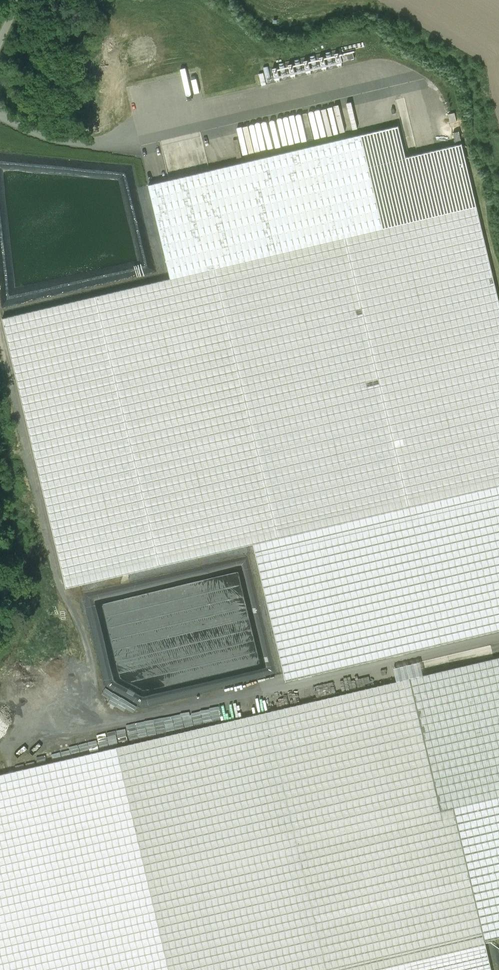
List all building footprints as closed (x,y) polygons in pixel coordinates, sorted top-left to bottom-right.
[(331,51),(326,53),(329,68),(334,66),(331,51)] [(353,53),(342,55),(344,61),(354,59),(353,53)] [(310,56),(313,71),(319,70),(315,55),(310,56)] [(300,59),(294,60),(298,75),(303,73),(300,59)] [(284,63),(279,64),(282,78),(288,77),(284,63)] [(269,66),(263,67),(267,82),(272,81),(269,66)] [(253,544),(498,486),(498,301),(462,144),(456,145),(406,157),(398,126),(149,185),(170,277),(1,317),(66,589),(253,544)] [(253,544),(289,678),(498,630),(498,486),(253,544)] [(410,679),(441,811),(454,808),(485,941),(498,938),(498,656),(410,679)] [(410,679),(0,775),(0,969),(492,969),(485,941),(454,808),(441,811),(410,679)]
